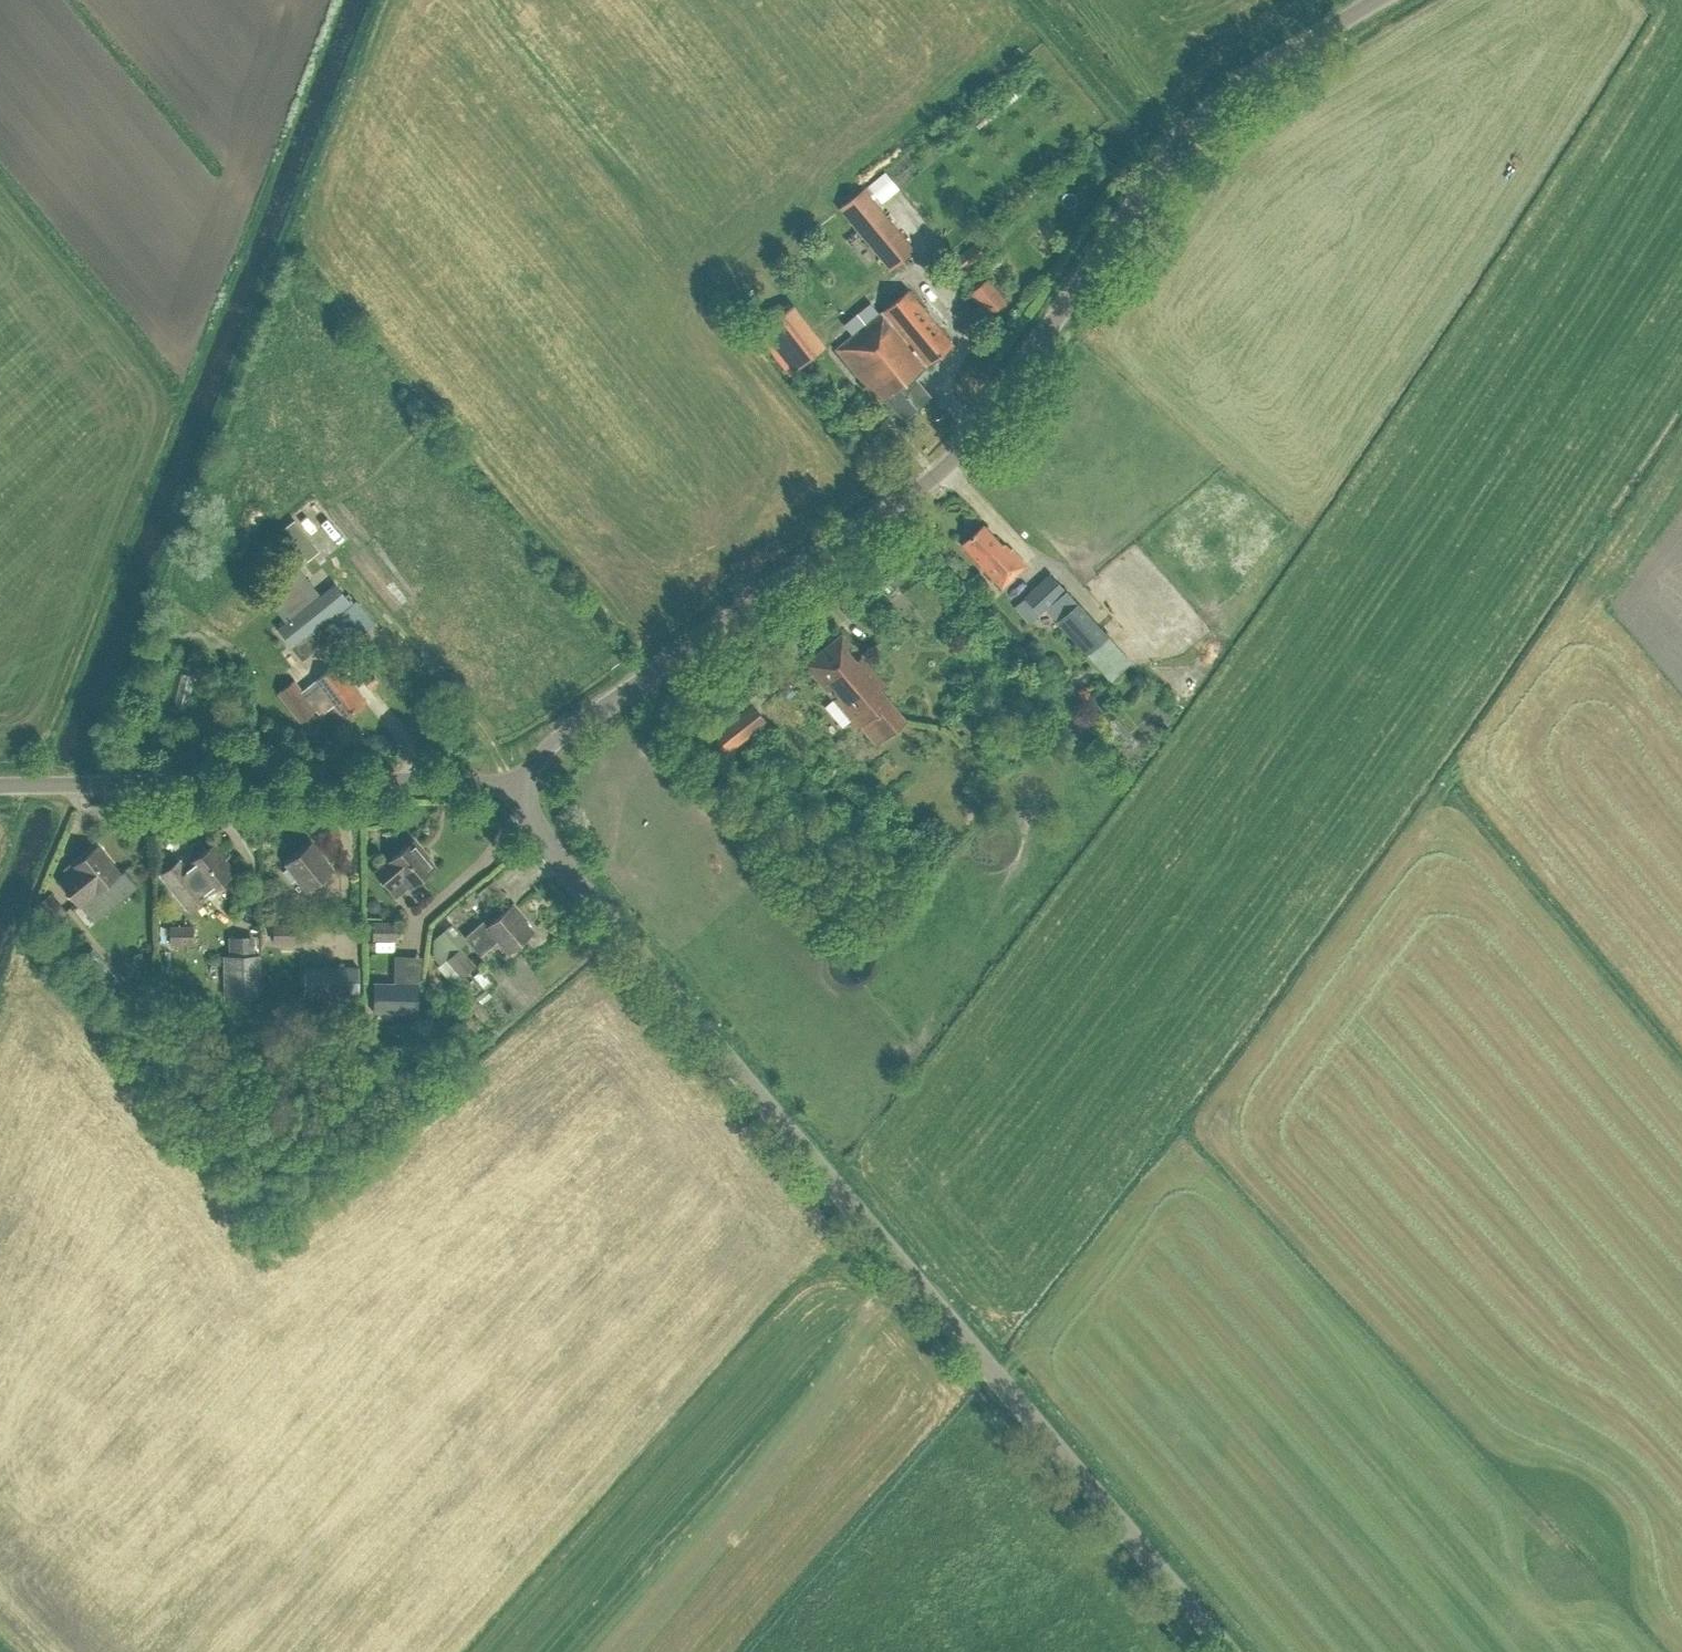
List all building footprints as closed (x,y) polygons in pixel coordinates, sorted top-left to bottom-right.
[(890,269),(914,249),(864,187),(840,207),(890,269)] [(955,275),(988,248),(980,239),(948,266),(955,275)] [(1009,300),(990,276),(970,292),(990,316),(1009,300)] [(908,287),(877,312),(850,334),(835,347),(880,402),(887,396),(903,415),(927,395),(912,376),(953,342),(908,287)] [(787,364),(805,350),(780,317),(762,331),(787,364)] [(309,498),(292,510),(321,548),(338,535),(309,498)] [(281,529),(307,561),(319,551),(294,519),(281,529)] [(961,544),(978,563),(1000,587),(1025,564),(1004,542),(1000,546),(981,526),(961,544)] [(1050,573),(1024,597),(1040,613),(1065,590),(1050,573)] [(335,582),(278,628),(292,645),(291,646),(302,660),(323,643),(312,630),(329,615),(351,642),(375,623),(357,599),(352,603),(349,599),(335,582)] [(1055,622),(1086,654),(1106,636),(1075,603),(1055,622)] [(784,630),(777,636),(794,654),(801,648),(784,630)] [(841,635),(805,666),(833,698),(824,706),(841,726),(850,718),(857,726),(861,722),(878,742),(904,719),(880,691),(885,686),(860,657),(856,660),(847,649),(850,646),(841,635)] [(302,721),(316,710),(320,715),(332,705),(344,721),(367,703),(336,663),(302,689),(294,679),(278,692),(302,721)] [(375,682),(383,676),(377,668),(369,674),(375,682)] [(1160,677),(1151,684),(1166,703),(1175,697),(1160,677)] [(751,704),(711,736),(725,753),(765,721),(751,704)] [(410,889),(435,868),(412,841),(387,860),(388,861),(374,872),(388,890),(402,879),(410,889)] [(197,878),(208,892),(235,871),(212,842),(186,863),(189,867),(184,871),(192,882),(197,878)] [(306,890),(332,869),(310,842),(284,863),(306,890)] [(56,879),(72,899),(78,906),(94,893),(118,873),(121,871),(119,868),(99,843),(73,863),(74,864),(72,866),(65,871),(58,877),(56,879)] [(288,873),(277,883),(290,898),(301,887),(288,873)] [(36,903),(40,908),(51,922),(64,912),(49,893),(36,903)] [(535,930),(512,903),(487,924),(483,919),(464,935),(480,954),(498,939),(509,952),(535,930)] [(396,939),(396,921),(373,921),(373,939),(396,939)] [(273,925),(273,941),(297,941),(297,925),(273,925)] [(171,926),(172,943),(193,943),(193,926),(171,926)] [(224,955),(222,955),(224,997),(225,997),(261,996),(259,954),(254,955),(253,935),(227,936),(228,955),(224,955)] [(446,959),(461,976),(474,964),(459,947),(446,959)] [(305,966),(305,993),(357,993),(358,967),(305,966)] [(417,1013),(418,982),(393,981),(373,981),(372,1012),(417,1013)]
